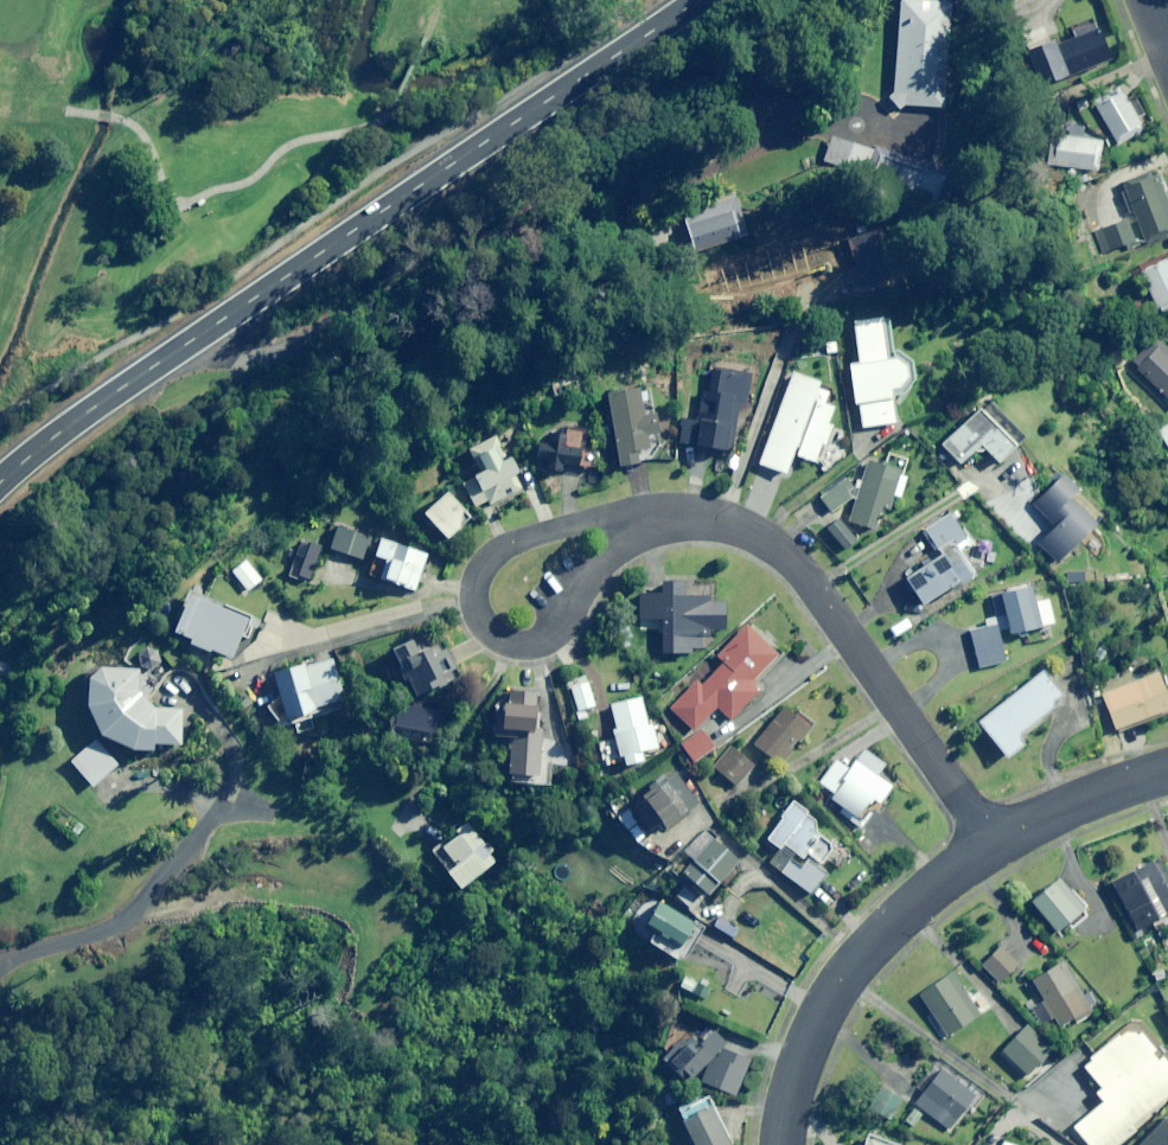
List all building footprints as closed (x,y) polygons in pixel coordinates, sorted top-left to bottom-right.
[(943,106),(948,0),(941,0),(897,0),(892,91),(887,95),(899,107),(903,103),(943,106)] [(1111,59),(1095,19),(1072,28),(1075,38),(1029,56),(1041,87),(1111,59)] [(1120,84),(1092,99),(1118,144),(1145,128),(1138,116),(1128,99),(1120,84)] [(1128,99),(1138,116),(1145,113),(1134,96),(1128,99)] [(1049,164),(1099,170),(1102,139),(1052,134),(1049,164)] [(944,201),(952,179),(885,155),(877,177),(944,201)] [(1122,181),(1146,242),(1167,233),(1167,201),(1157,173),(1152,175),(1150,170),(1122,181)] [(1127,217),(1095,229),(1104,252),(1135,239),(1127,217)] [(1167,302),(1167,258),(1143,270),(1160,306),(1167,302)] [(860,404),(863,427),(896,423),(893,397),(904,395),(904,393),(914,380),(912,363),(896,349),(892,349),(888,316),(853,321),(859,362),(848,363),(854,405),(860,404)] [(1163,345),(1141,366),(1167,395),(1167,351),(1163,345)] [(752,408),(759,363),(713,356),(708,392),(702,391),(697,422),(682,420),(679,443),(725,450),(729,427),(734,428),(738,406),(752,408)] [(815,462),(821,444),(825,445),(833,424),(827,422),(833,406),(826,404),(830,393),(817,388),(819,382),(792,372),(758,463),(786,473),(793,454),(815,462)] [(653,447),(660,446),(648,385),(606,393),(619,465),(655,458),(653,447)] [(942,442),(961,462),(973,450),(978,455),(984,449),(997,462),(1024,437),(987,398),(942,442)] [(541,471),(573,473),(573,465),(579,465),(580,443),(585,443),(586,426),(559,425),(559,429),(538,428),(537,461),(542,461),(541,471)] [(1160,430),(1167,444),(1167,426),(1160,430)] [(518,471),(510,456),(506,457),(495,435),(468,449),(481,473),(463,483),(475,506),(487,499),(490,504),(522,487),(515,473),(518,471)] [(903,475),(909,459),(887,452),(883,465),(869,460),(848,520),(874,530),(883,506),(889,508),(893,496),(899,498),(907,476),(903,475)] [(1056,561),(1102,516),(1062,474),(1015,519),(1056,561)] [(836,512),(852,497),(842,487),(826,502),(836,512)] [(447,539),(470,517),(446,491),(423,513),(447,539)] [(934,550),(901,572),(904,578),(901,580),(911,595),(914,593),(922,604),(952,585),(954,588),(975,574),(959,549),(969,543),(950,514),(922,531),(934,550)] [(846,548),(856,540),(839,519),(829,528),(846,548)] [(327,542),(332,543),(330,549),(365,560),(372,538),(333,525),(327,542)] [(908,556),(924,545),(918,536),(902,547),(908,556)] [(428,574),(420,572),(427,554),(378,537),(366,572),(414,589),(417,581),(424,584),(428,574)] [(262,578),(247,558),(231,570),(246,590),(262,578)] [(701,634),(714,634),(714,584),(661,583),(661,595),(639,595),(639,617),(661,617),(661,647),(701,648),(701,634)] [(989,617),(990,624),(998,622),(1000,631),(1008,629),(1009,633),(1053,624),(1047,598),(1033,601),(1030,587),(992,596),(996,615),(989,617)] [(248,617),(188,592),(172,632),(189,639),(188,642),(209,651),(210,648),(231,657),(248,617)] [(260,616),(267,605),(255,597),(248,608),(260,616)] [(697,681),(670,708),(673,711),(666,718),(684,736),(691,729),(693,731),(717,707),(730,720),(759,689),(751,681),(778,654),(747,624),(717,655),(723,661),(700,684),(697,681)] [(979,668),(1006,661),(997,625),(970,631),(979,668)] [(427,648),(419,652),(413,640),(393,651),(416,696),(433,687),(430,681),(456,668),(446,649),(432,656),(427,648)] [(173,669),(155,645),(138,658),(156,682),(173,669)] [(343,698),(330,655),(270,673),(279,702),(275,704),(281,726),(296,721),(295,717),(317,711),(316,706),(343,698)] [(137,689),(139,669),(100,666),(87,677),(87,705),(101,734),(133,749),(153,750),(153,743),(181,744),(182,709),(154,707),(137,689)] [(1017,736),(1064,698),(1043,671),(979,722),(1007,757),(1024,744),(1017,736)] [(1167,710),(1167,700),(1158,673),(1102,693),(1116,729),(1167,710)] [(584,708),(595,705),(588,680),(569,685),(579,719),(587,717),(584,708)] [(533,730),(535,691),(509,690),(509,703),(496,703),(495,736),(513,737),(513,729),(533,730)] [(617,728),(614,729),(616,737),(600,741),(606,766),(622,762),(623,765),(643,760),(640,751),(658,747),(652,723),(647,725),(640,698),(611,705),(617,728)] [(783,765),(812,727),(783,705),(754,743),(783,765)] [(693,762),(714,748),(701,729),(680,743),(693,762)] [(507,774),(538,776),(542,735),(522,733),(521,741),(510,740),(507,774)] [(92,787),(119,765),(96,738),(70,761),(92,787)] [(734,790),(754,765),(743,756),(723,780),(734,790)] [(879,804),(891,786),(856,760),(849,769),(836,760),(816,787),(847,809),(844,813),(855,821),(871,799),(879,804)] [(681,815),(697,805),(672,764),(651,777),(658,787),(631,804),(648,830),(678,811),(681,815)] [(812,829),(818,820),(792,802),(766,838),(780,848),(783,844),(803,858),(807,852),(826,866),(839,848),(812,829)] [(495,847),(488,838),(483,842),(468,821),(455,831),(458,835),(433,853),(460,888),(497,860),(490,851),(495,847)] [(707,897),(738,860),(703,831),(691,845),(697,850),(678,872),(707,897)] [(809,860),(802,868),(785,854),(775,866),(811,895),(827,875),(809,860)] [(1167,915),(1167,891),(1153,862),(1113,882),(1138,930),(1167,915)] [(1079,924),(1090,914),(1059,879),(1031,903),(1056,932),(1073,917),(1079,924)] [(680,946),(694,926),(660,904),(647,925),(680,946)] [(1000,982),(1020,963),(1002,945),(982,964),(1000,982)] [(1078,1022),(1094,1013),(1064,962),(1033,981),(1060,1027),(1075,1018),(1078,1022)] [(949,1036),(981,1014),(953,972),(921,995),(949,1036)] [(705,1000),(711,990),(698,982),(692,992),(705,1000)] [(1162,1056),(1167,1052),(1138,1019),(1083,1066),(1102,1088),(1096,1093),(1103,1102),(1074,1127),(1089,1144),(1119,1144),(1137,1130),(1133,1125),(1167,1095),(1167,1063),(1162,1056)] [(666,1058),(690,1081),(725,1043),(701,1021),(666,1058)] [(1029,1075),(1052,1050),(1027,1026),(1003,1051),(1029,1075)] [(735,1098),(751,1060),(725,1049),(698,1081),(735,1098)] [(950,1128),(976,1095),(942,1069),(917,1102),(950,1128)] [(895,1112),(902,1099),(882,1088),(874,1101),(895,1112)] [(733,1144),(708,1095),(687,1106),(692,1116),(681,1121),(693,1144),(731,1144),(733,1144)] [(862,1114),(865,1104),(845,1097),(841,1108),(862,1114)] [(1136,1144),(1167,1144),(1167,1112),(1136,1144)] [(872,1135),(868,1144),(899,1144),(872,1135)]
